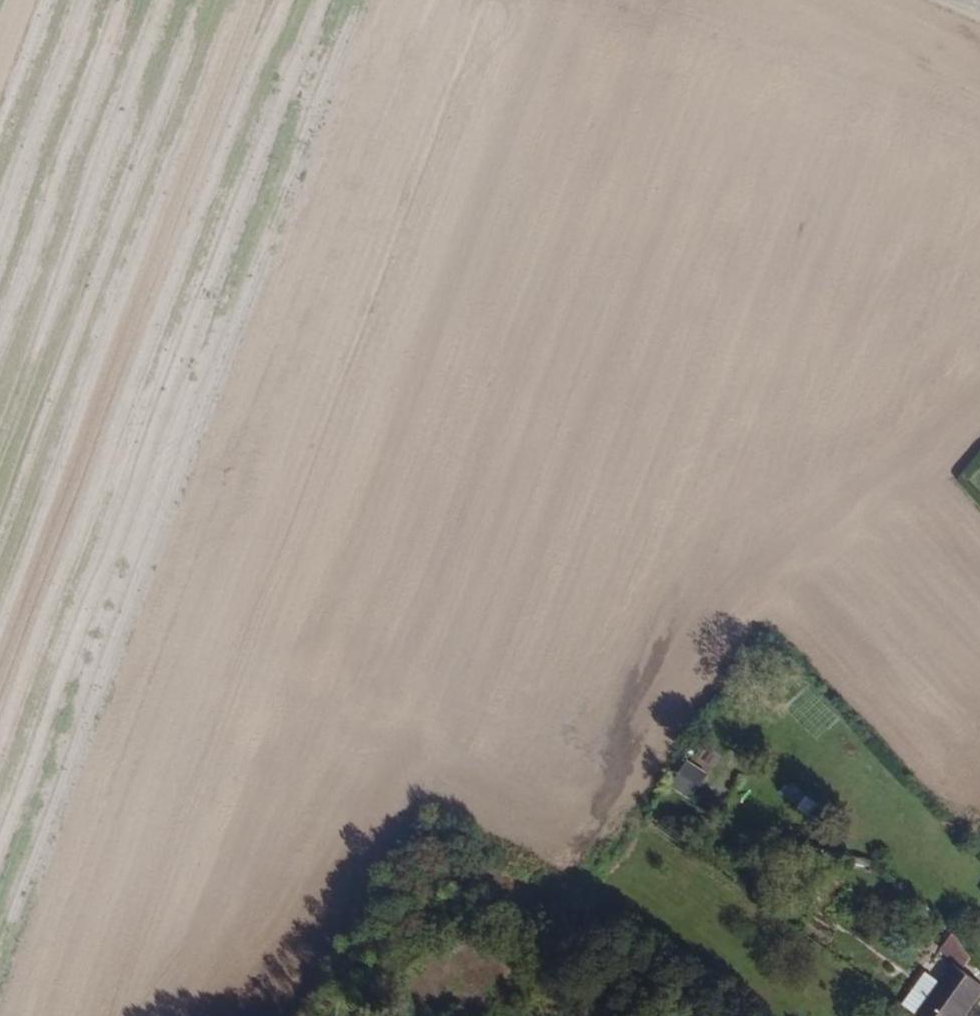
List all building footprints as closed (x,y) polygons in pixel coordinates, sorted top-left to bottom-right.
[(975,960),(957,932),(942,950),(955,964),(966,972),(975,960)] [(979,1000),(979,982),(966,972),(955,964),(943,981),(928,971),(903,1006),(917,1015),(970,1015),(969,1015),(979,1000)]
